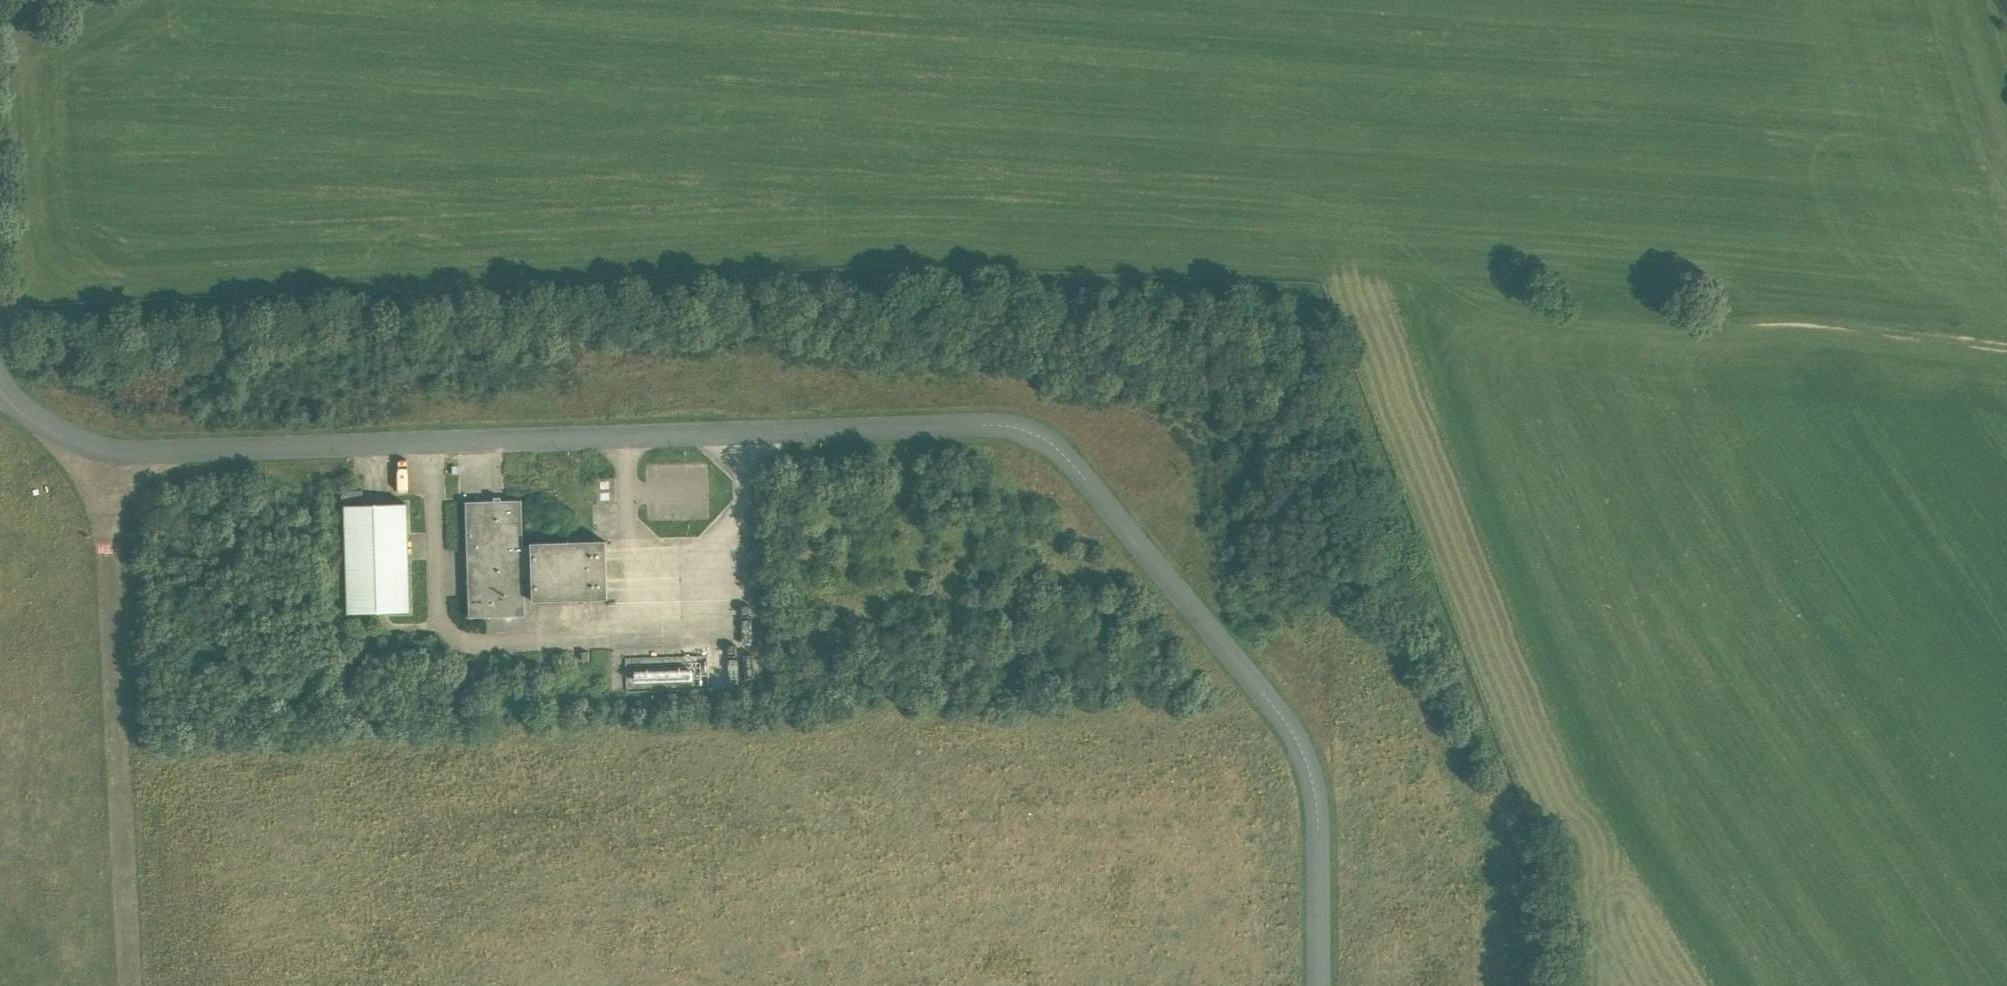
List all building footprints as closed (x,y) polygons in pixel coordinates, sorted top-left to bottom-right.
[(1551,341),(1549,349),(1568,354),(1570,346),(1551,341)] [(363,490),(342,490),(342,501),(363,500),(363,490)] [(524,500),(468,502),(472,618),(528,616),(527,602),(610,599),(609,541),(526,543),(524,500)] [(409,502),(348,504),(351,613),(412,612),(409,502)]
